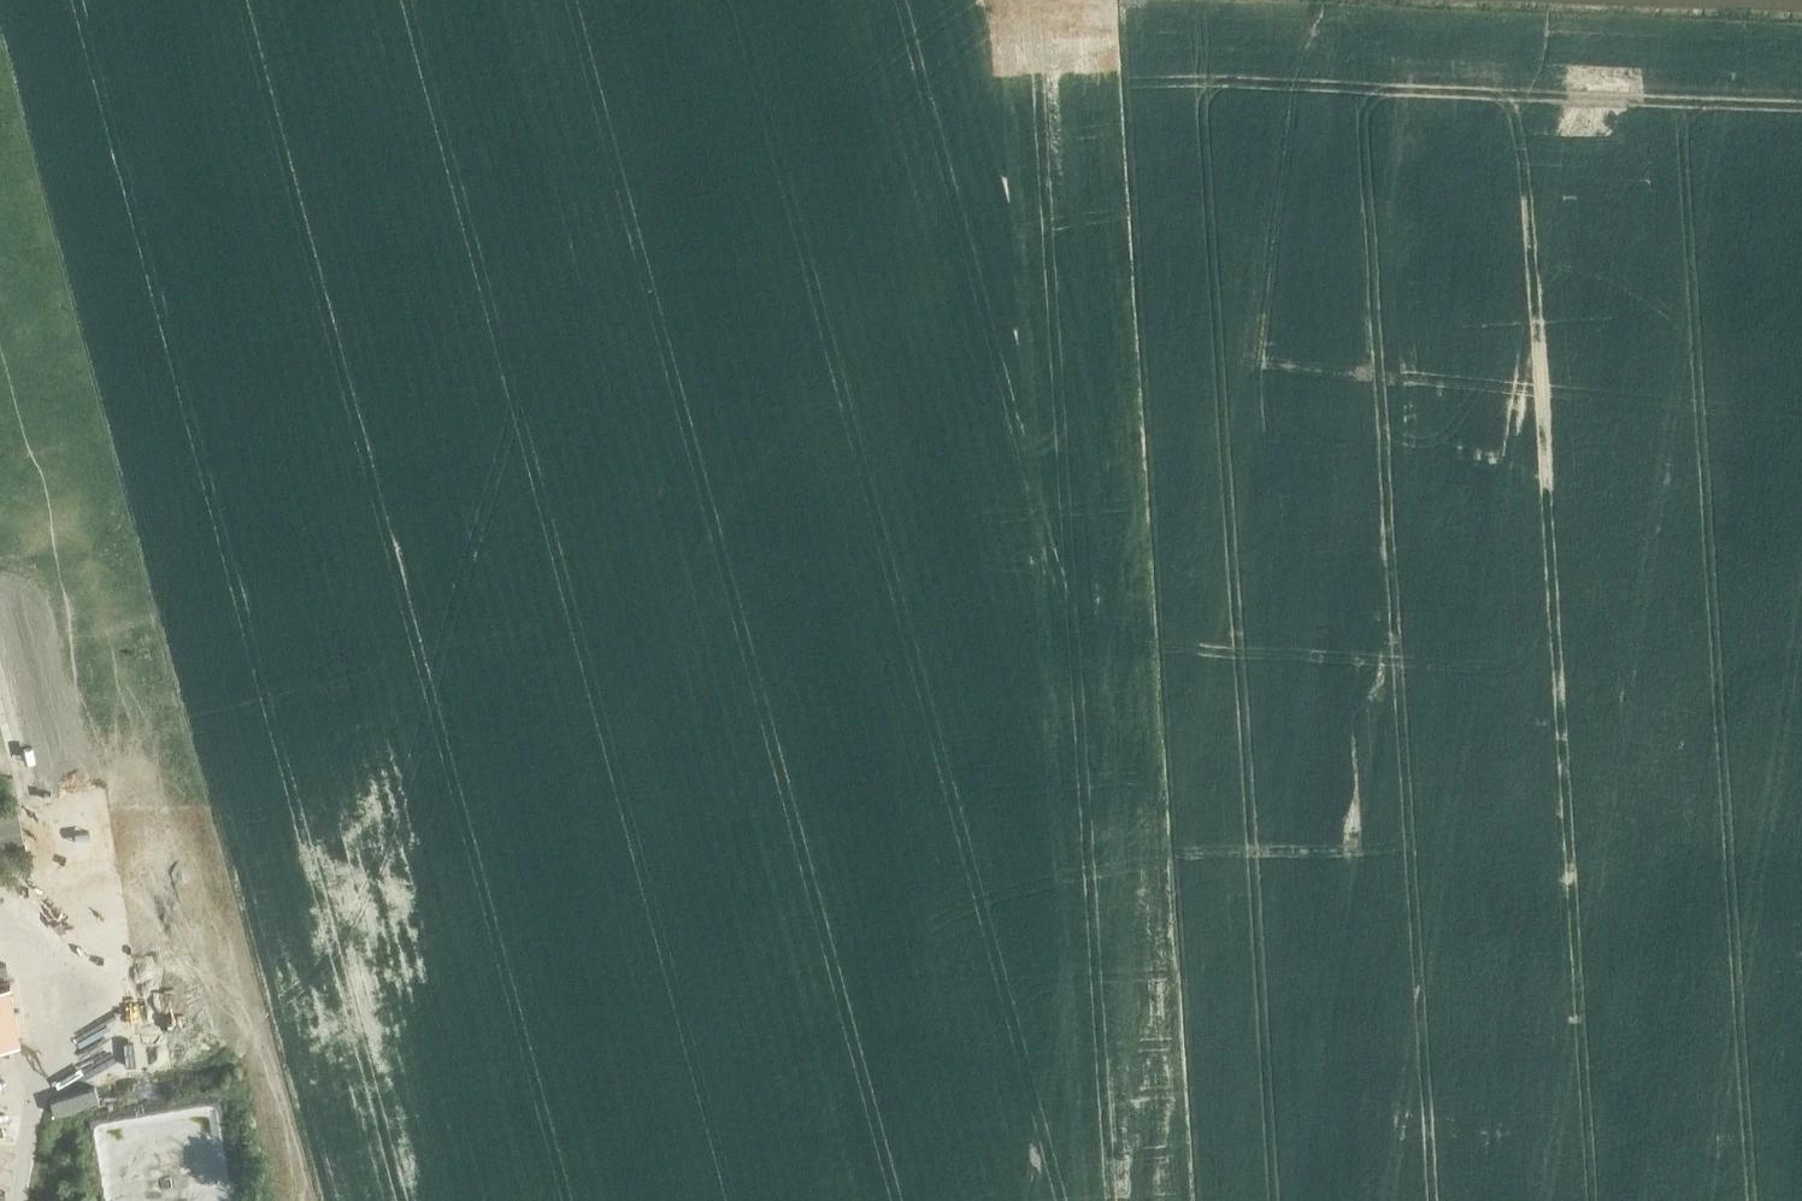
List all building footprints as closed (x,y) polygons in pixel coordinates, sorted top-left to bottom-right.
[(24,845),(18,801),(0,804),(0,848),(24,845)] [(21,1039),(10,980),(0,982),(0,1043),(21,1039)]
